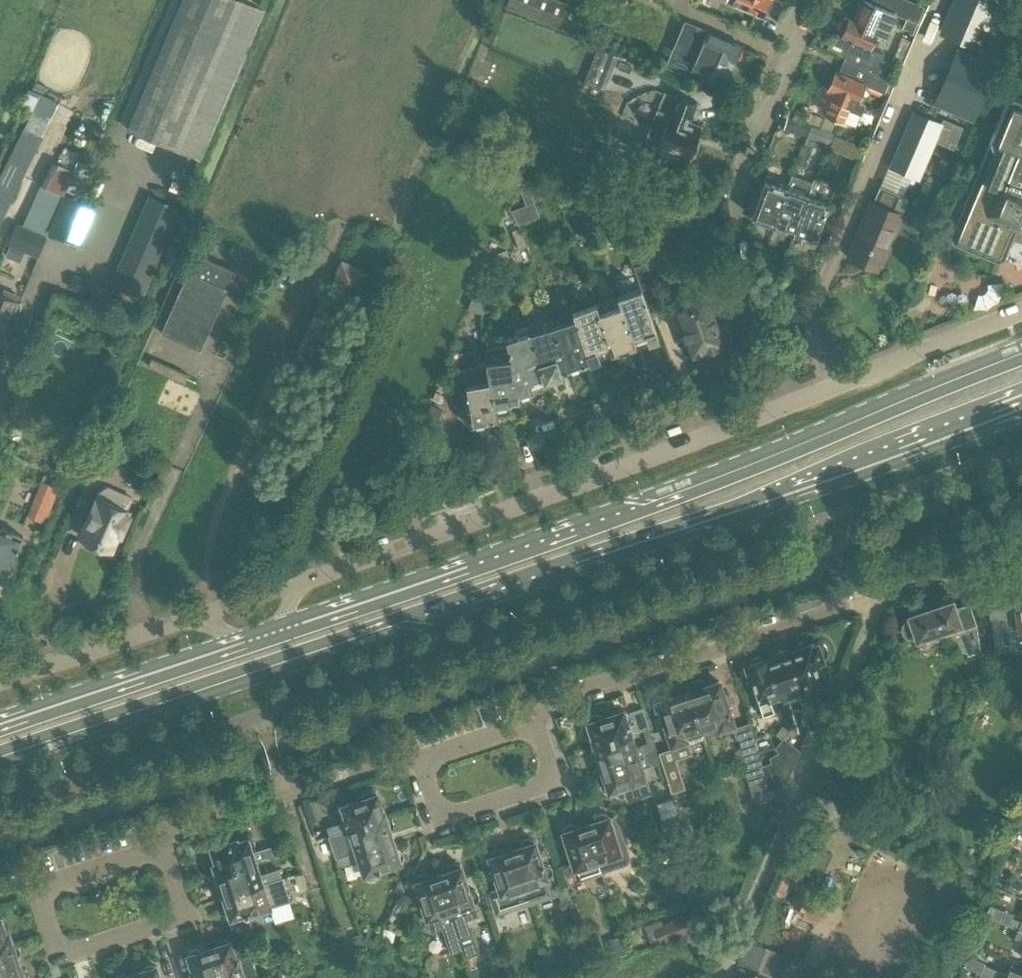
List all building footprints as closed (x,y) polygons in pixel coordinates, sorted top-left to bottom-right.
[(127,129),(200,160),(264,9),(242,0),(181,0),(127,129)] [(561,0),(507,0),(505,6),(576,34),(585,9),(561,0)] [(762,15),(769,0),(728,0),(762,15)] [(845,46),(841,54),(845,56),(863,64),(866,55),(869,56),(872,49),(871,49),(876,37),(883,40),(885,36),(895,12),(866,0),(864,3),(861,2),(853,21),(846,18),(836,42),(845,46)] [(900,11),(899,15),(918,22),(925,5),(913,0),(874,0),(900,11)] [(935,105),(931,115),(953,124),(957,114),(973,121),(998,64),(995,63),(999,55),(1010,28),(993,21),(1002,0),(952,0),(938,33),(976,49),(974,54),(957,46),(932,104),(935,105)] [(687,74),(701,79),(702,76),(724,85),(741,45),(696,25),(684,54),(694,58),(687,74)] [(903,36),(890,67),(898,70),(911,40),(903,36)] [(597,48),(584,82),(605,90),(618,56),(597,48)] [(819,116),(816,115),(813,124),(831,133),(836,117),(844,121),(843,122),(852,125),(858,112),(861,113),(865,103),(859,101),(866,85),(884,93),(891,76),(863,64),(845,56),(838,72),(836,71),(828,91),(826,90),(818,109),(821,111),(819,116)] [(59,102),(30,88),(22,105),(33,110),(25,127),(24,126),(0,174),(0,222),(59,102)] [(675,95),(664,91),(645,145),(660,150),(662,155),(669,158),(679,153),(690,157),(691,155),(694,156),(699,143),(696,141),(700,128),(689,124),(697,102),(675,94),(675,95)] [(953,243),(998,261),(1004,259),(1012,239),(1021,243),(1021,99),(1013,96),(1007,98),(950,237),(953,243)] [(943,123),(912,110),(888,167),(919,180),(943,123)] [(807,137),(811,123),(787,115),(783,129),(807,137)] [(813,124),(811,123),(807,137),(828,144),(831,133),(813,124)] [(832,146),(862,157),(867,144),(837,133),(832,146)] [(853,172),(858,157),(833,148),(828,163),(853,172)] [(58,162),(51,159),(22,225),(45,235),(66,190),(78,195),(92,165),(62,152),(58,162)] [(748,211),(753,213),(752,216),(772,223),(788,183),(767,175),(758,198),(753,196),(750,197),(746,208),(748,211)] [(772,225),(786,230),(787,229),(793,231),(794,230),(812,182),(792,175),(788,183),(772,223),(772,225)] [(802,233),(801,236),(810,239),(810,240),(817,236),(816,235),(829,203),(835,186),(813,178),(812,182),(794,230),(802,233)] [(935,204),(941,189),(924,181),(917,196),(935,204)] [(847,257),(880,271),(904,213),(903,212),(909,198),(880,185),(874,200),(871,199),(847,257)] [(529,192),(522,194),(527,208),(534,205),(529,192)] [(79,246),(96,207),(65,193),(47,232),(79,246)] [(149,194),(121,255),(109,283),(139,296),(151,268),(179,207),(149,194)] [(22,225),(17,222),(7,244),(38,257),(47,236),(45,235),(22,225)] [(160,332),(200,350),(235,270),(196,252),(160,332)] [(646,262),(634,266),(641,287),(650,313),(662,309),(646,262)] [(618,295),(634,336),(646,332),(649,341),(658,337),(650,313),(641,287),(618,295)] [(476,288),(471,304),(481,307),(486,291),(476,288)] [(0,294),(0,335),(4,336),(18,302),(15,301),(18,295),(4,289),(2,295),(0,294)] [(288,370),(320,384),(354,305),(321,291),(288,370)] [(603,322),(614,352),(615,355),(618,357),(625,355),(626,352),(625,349),(636,345),(634,336),(618,295),(617,295),(618,297),(610,300),(611,302),(597,306),(603,322)] [(570,305),(572,310),(575,317),(591,360),(601,357),(610,354),(614,352),(603,322),(597,306),(596,302),(594,297),(570,305)] [(687,298),(676,302),(679,310),(693,354),(707,349),(711,351),(717,349),(719,345),(723,344),(722,340),(732,337),(726,322),(717,326),(708,300),(690,306),(689,301),(687,298)] [(575,317),(572,310),(553,317),(569,368),(591,360),(575,317)] [(529,325),(538,355),(544,378),(544,379),(561,373),(560,371),(569,368),(553,317),(529,325)] [(531,382),(544,378),(538,355),(529,325),(515,330),(516,335),(505,338),(508,346),(510,357),(518,395),(534,390),(531,382)] [(486,364),(488,380),(496,417),(513,414),(511,403),(509,400),(518,398),(518,395),(510,357),(508,346),(486,349),(487,360),(485,360),(486,364)] [(147,365),(184,382),(188,373),(151,357),(147,365)] [(496,417),(488,380),(486,364),(463,369),(466,384),(465,384),(466,393),(459,396),(455,401),(458,415),(463,420),(470,418),(472,424),(473,423),(477,427),(485,425),(486,421),(488,420),(487,419),(496,417)] [(41,520),(55,486),(43,481),(29,516),(41,520)] [(101,500),(97,498),(81,490),(68,518),(89,527),(85,538),(89,540),(87,545),(102,551),(104,547),(108,549),(116,531),(121,533),(129,515),(124,513),(130,498),(107,488),(101,500)] [(3,579),(3,580),(5,581),(6,579),(5,578),(23,536),(0,526),(0,578),(3,579)] [(1015,586),(1016,590),(1012,591),(1012,592),(987,596),(996,652),(1019,648),(1016,630),(1017,629),(1017,631),(1021,630),(1021,585),(1015,586)] [(960,648),(959,651),(966,651),(967,655),(981,650),(976,624),(969,602),(956,607),(953,599),(907,614),(908,618),(907,618),(906,619),(904,620),(903,622),(902,623),(902,625),(902,627),(902,629),(902,630),(903,632),(904,634),(905,635),(906,636),(908,637),(910,637),(911,638),(913,638),(915,637),(917,642),(942,633),(944,632),(945,636),(948,635),(949,638),(953,639),(956,640),(958,642),(959,645),(960,648)] [(811,646),(810,644),(789,651),(802,692),(817,688),(813,678),(824,675),(820,663),(824,662),(823,659),(824,659),(825,658),(826,657),(827,656),(828,654),(828,652),(828,651),(828,649),(827,648),(826,647),(825,645),(824,645),(822,644),(821,644),(819,644),(818,644),(811,646)] [(802,692),(789,651),(768,658),(782,696),(798,691),(799,693),(802,692)] [(989,655),(988,653),(965,661),(968,672),(984,666),(989,655)] [(763,715),(774,711),(773,707),(784,704),(782,696),(768,658),(746,665),(751,681),(752,681),(763,715)] [(746,760),(749,768),(744,770),(753,796),(770,791),(769,789),(768,789),(760,765),(762,765),(759,756),(760,755),(752,731),(751,721),(734,727),(734,726),(735,726),(729,707),(732,701),(730,696),(724,692),(720,680),(705,684),(704,680),(700,678),(686,683),(702,735),(716,730),(717,732),(720,731),(721,735),(734,731),(736,739),(738,738),(745,760),(746,760)] [(666,728),(672,746),(673,746),(675,750),(688,746),(686,742),(690,741),(689,739),(702,735),(686,683),(672,687),(670,692),(671,696),(657,700),(661,713),(658,719),(659,724),(666,728)] [(810,698),(805,700),(807,706),(817,710),(820,702),(810,698)] [(805,700),(807,707),(804,715),(813,718),(817,710),(807,706),(805,700)] [(588,719),(588,721),(587,722),(594,745),(630,733),(644,728),(649,727),(642,708),(629,713),(626,711),(624,711),(623,709),(601,717),(601,715),(595,713),(590,715),(588,719)] [(778,752),(769,757),(771,762),(785,784),(793,767),(778,748),(784,739),(790,732),(782,725),(775,733),(782,738),(775,748),(778,752)] [(592,757),(596,759),(598,759),(601,769),(656,751),(649,727),(644,728),(648,742),(640,745),(641,746),(635,748),(630,733),(594,745),(594,746),(592,747),(590,752),(592,757)] [(799,751),(784,739),(778,748),(793,767),(799,751)] [(602,778),(600,783),(602,788),(606,792),(608,791),(608,792),(632,784),(633,786),(634,788),(636,789),(639,789),(641,789),(643,787),(645,785),(646,783),(646,781),(645,779),(648,778),(644,767),(650,765),(651,766),(660,763),(656,751),(601,769),(604,777),(602,778)] [(662,760),(675,804),(689,799),(676,756),(662,760)] [(771,762),(762,765),(760,765),(768,789),(769,789),(785,784),(771,762)] [(345,820),(346,821),(327,827),(330,835),(348,829),(385,816),(377,793),(376,791),(370,789),(365,791),(361,796),(362,798),(340,805),(341,807),(339,808),(338,812),(339,817),(343,820),(345,820)] [(613,815),(609,816),(608,817),(607,814),(602,813),(597,814),(594,819),(595,821),(586,824),(602,874),(602,872),(627,863),(629,862),(630,859),(630,856),(619,823),(613,815)] [(348,829),(353,843),(334,850),(337,857),(393,839),(390,830),(392,829),(393,823),(392,819),(387,815),(385,816),(348,829)] [(602,874),(586,824),(577,827),(576,825),(572,823),(566,825),(563,829),(564,831),(562,832),(566,845),(564,845),(563,846),(563,848),(562,851),(563,852),(564,854),(566,855),(570,856),(575,871),(578,882),(602,874)] [(212,847),(217,863),(214,864),(217,873),(255,861),(274,855),(271,846),(253,852),(256,845),(255,840),(250,837),(237,841),(236,839),(225,843),(219,841),(215,843),(212,847)] [(520,844),(520,846),(512,849),(530,904),(555,896),(553,890),(549,876),(550,875),(552,873),(552,870),(552,868),(550,865),(548,864),(545,864),(543,865),(535,841),(534,841),(533,840),(528,838),(523,840),(520,844)] [(359,860),(364,874),(367,878),(371,880),(375,878),(377,875),(377,870),(400,862),(400,861),(402,860),(404,855),(402,850),(397,847),(395,847),(393,839),(337,857),(340,867),(359,860)] [(499,888),(487,891),(495,916),(530,904),(512,849),(502,852),(502,850),(496,849),(492,850),(488,855),(489,856),(488,857),(493,869),(491,870),(490,870),(489,872),(488,874),(489,877),(491,879),(493,880),(494,880),(496,880),(499,888)] [(215,885),(220,889),(222,888),(224,895),(281,876),(279,869),(260,875),(255,861),(217,873),(217,875),(215,875),(213,881),(215,885)] [(438,874),(454,924),(455,924),(459,936),(460,936),(472,932),(468,920),(478,917),(473,901),(477,899),(478,897),(478,895),(478,893),(477,891),(475,890),(474,889),(469,890),(461,866),(460,866),(460,864),(454,863),(450,865),(447,869),(447,870),(438,874)] [(427,921),(431,932),(442,928),(450,953),(464,949),(460,936),(459,936),(455,924),(454,924),(438,874),(427,877),(427,875),(422,874),(418,875),(415,879),(415,881),(414,882),(419,895),(416,896),(415,899),(416,903),(419,905),(422,904),(427,920),(427,921)] [(225,904),(223,910),(224,914),(229,918),(246,912),(246,914),(251,912),(252,914),(257,916),(262,915),(265,910),(265,908),(270,907),(270,906),(289,899),(281,876),(224,895),(227,904),(225,904)] [(676,880),(685,905),(698,901),(689,876),(676,880)] [(804,910),(802,917),(818,924),(830,896),(815,889),(817,886),(801,879),(790,904),(804,910)] [(1010,879),(1006,888),(1018,893),(1021,884),(1010,879)] [(663,924),(661,920),(645,926),(652,946),(660,943),(693,931),(687,915),(663,924)] [(12,942),(9,933),(6,934),(1,918),(0,917),(0,946),(12,942)] [(1014,919),(1011,926),(1021,931),(1021,922),(1014,919)] [(1021,932),(1021,931),(1011,926),(1007,935),(1019,939),(1021,932)] [(217,945),(208,948),(219,977),(254,977),(258,976),(250,953),(241,949),(234,952),(231,941),(225,939),(221,940),(217,945)] [(747,940),(738,961),(782,977),(785,977),(793,959),(747,940)] [(19,964),(17,957),(19,956),(21,951),(19,946),(15,943),(13,944),(12,942),(0,946),(0,971),(19,964)] [(208,948),(202,950),(196,948),(192,950),(188,955),(194,972),(192,972),(194,977),(192,977),(219,977),(208,948)] [(976,971),(976,970),(995,977),(1021,977),(1021,968),(1011,963),(1007,974),(995,969),(984,965),(983,967),(976,964),(974,970),(976,971)] [(29,975),(24,972),(22,972),(19,964),(0,971),(0,977),(30,977),(29,975)] [(143,970),(135,972),(137,977),(161,977),(156,965),(151,964),(146,965),(143,970)] [(976,970),(976,971),(973,977),(974,977),(995,977),(976,970)]
